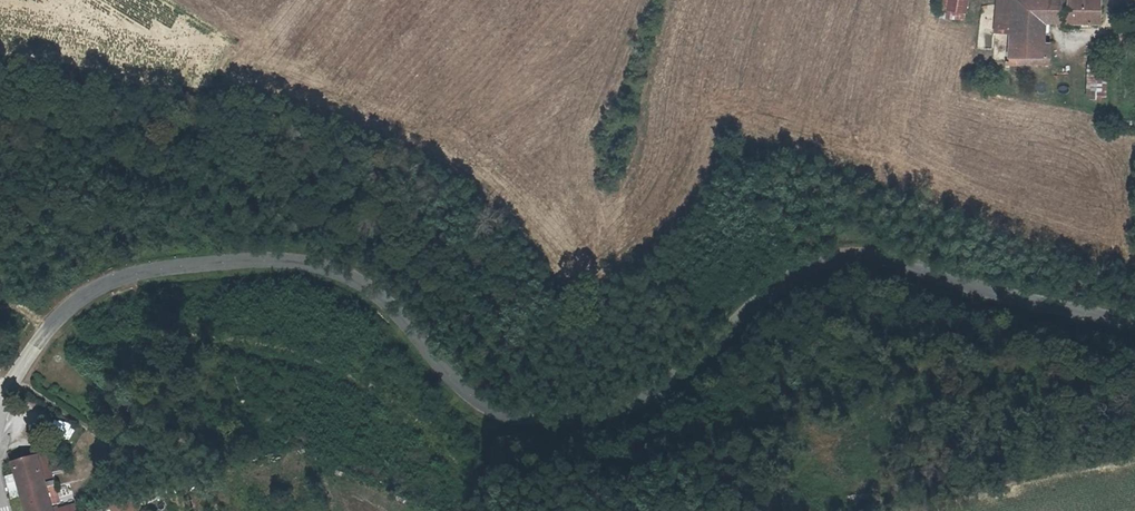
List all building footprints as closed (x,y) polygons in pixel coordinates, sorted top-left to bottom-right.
[(948,15),(974,18),(976,0),(950,0),(948,15)] [(1018,36),(1017,65),(1014,64),(1014,68),(1057,66),(1057,58),(1050,58),(1052,25),(1107,24),(1107,0),(1020,0),(1018,36)] [(1020,1),(1003,1),(1003,37),(1018,36),(1020,1)] [(1124,37),(1106,37),(1096,99),(1114,99),(1124,37)] [(102,434),(108,427),(94,416),(89,423),(102,434)] [(31,457),(41,455),(39,449),(19,454),(21,460),(31,457)] [(45,508),(54,506),(50,491),(48,492),(47,486),(49,486),(46,474),(42,459),(41,455),(32,457),(31,457),(21,460),(19,454),(6,457),(8,464),(20,510),(46,510),(45,508)] [(62,454),(48,457),(52,472),(58,471),(66,469),(62,454)] [(6,484),(9,497),(16,496),(12,482),(6,484)] [(108,505),(111,510),(138,510),(143,508),(133,491),(108,505)]
